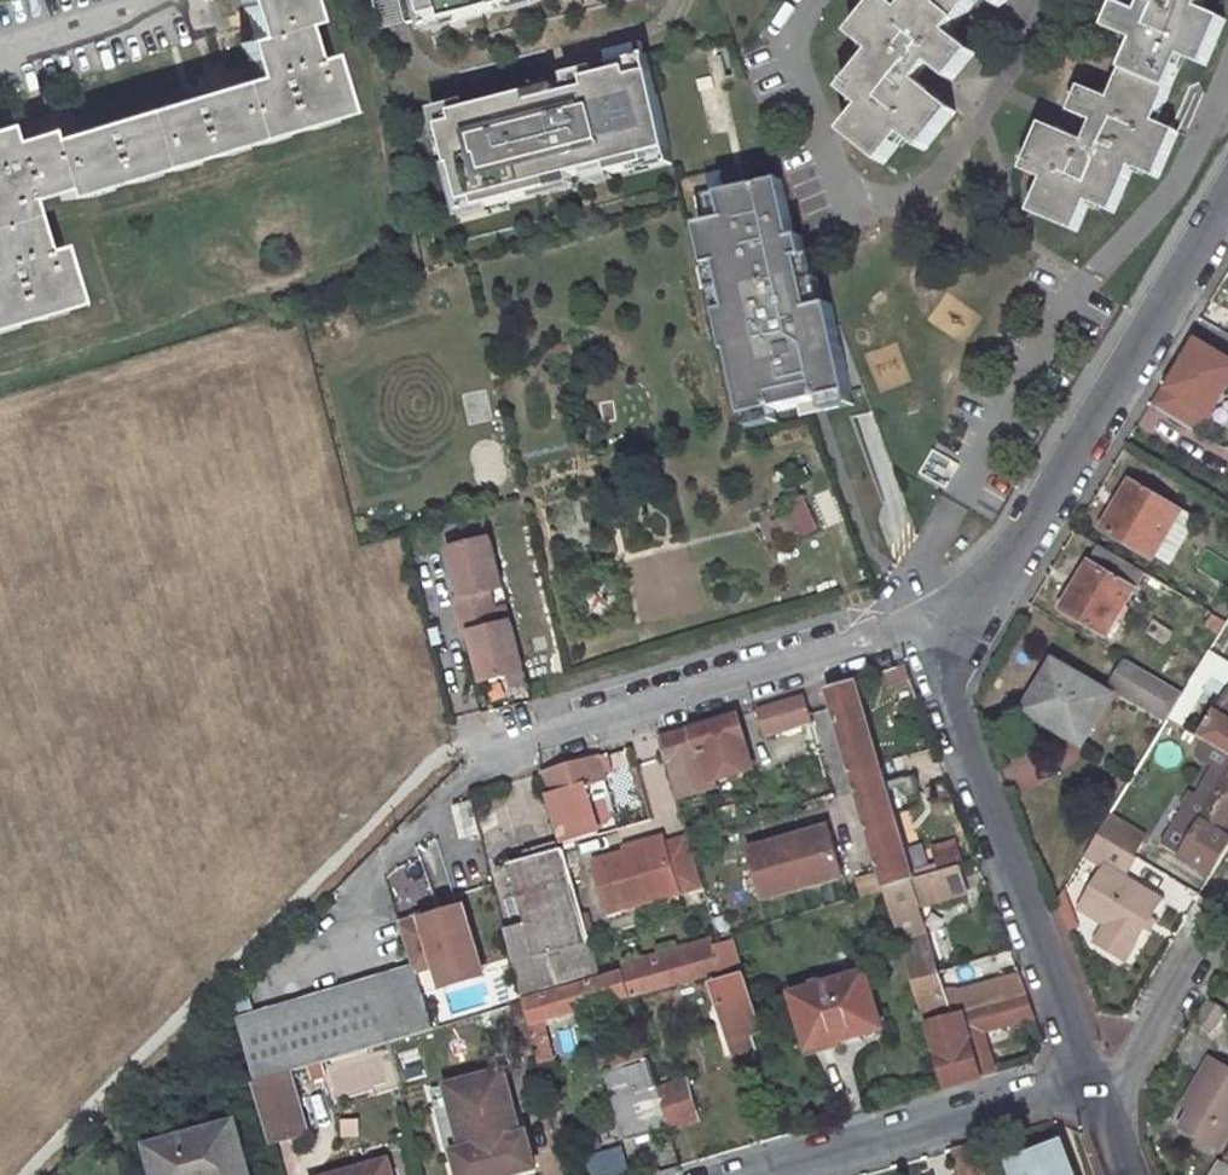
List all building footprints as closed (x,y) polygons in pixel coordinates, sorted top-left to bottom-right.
[(75,313),(57,255),(46,259),(31,208),(61,197),(64,205),(339,123),(322,65),(311,70),(301,32),(312,28),(303,0),(239,0),(253,46),(244,49),(255,85),(46,147),(44,139),(13,149),(9,134),(0,137),(0,335),(75,313)] [(402,31),(422,26),(440,21),(442,30),(513,10),(511,1),(516,0),(393,0),(402,31)] [(511,1),(513,10),(533,5),(531,0),(516,0),(511,1)] [(850,45),(871,61),(842,101),(863,117),(844,142),(882,173),(904,145),(925,160),(955,118),(917,88),(928,73),(952,89),(974,59),(950,41),(979,1),(999,15),(1010,0),(914,0),(900,19),(879,4),(850,45)] [(1154,5),(1145,23),(1117,10),(1106,35),(1136,48),(1109,106),(1080,93),(1070,117),(1098,132),(1089,151),(1046,130),(1024,175),(1046,187),(1031,218),(1077,240),(1091,211),(1115,221),(1136,177),(1158,186),(1179,140),(1158,130),(1186,64),(1207,73),(1227,30),(1204,18),(1212,0),(1144,0),(1154,5)] [(440,21),(422,26),(424,35),(442,30),(440,21)] [(630,82),(650,76),(648,63),(646,58),(625,64),(628,73),(630,82)] [(527,101),(452,121),(454,130),(439,134),(450,173),(453,172),(463,210),(475,206),(477,215),(552,195),(549,186),(589,176),(607,171),(610,179),(647,169),(644,160),(667,154),(650,76),(630,82),(628,73),(585,84),(588,93),(567,99),(557,102),(529,109),(527,101)] [(567,99),(588,93),(585,84),(583,76),(562,82),(567,99)] [(529,109),(557,102),(554,93),(527,101),(529,109)] [(454,130),(452,121),(437,125),(439,134),(454,130)] [(644,160),(647,169),(648,174),(670,168),(667,154),(644,160)] [(607,171),(589,176),(593,189),(611,184),(610,179),(607,171)] [(475,206),(463,210),(465,218),(477,215),(475,206)] [(799,270),(785,213),(697,234),(706,273),(717,271),(728,317),(717,319),(726,359),(729,358),(745,423),(773,416),(820,405),(849,398),(834,337),(828,339),(816,341),(804,289),(809,288),(805,269),(799,270)] [(717,271),(706,273),(717,319),(728,317),(717,271)] [(816,341),(828,339),(815,287),(809,288),(804,289),(816,341)] [(1138,422),(1160,435),(1170,418),(1198,435),(1227,385),(1227,360),(1190,337),(1138,422)] [(849,398),(820,405),(823,417),(852,411),(849,398)] [(773,416),(745,423),(748,435),(776,428),(773,416)] [(1177,512),(1129,483),(1099,533),(1146,562),(1177,512)] [(1058,612),(1104,639),(1140,578),(1095,550),(1058,612)] [(491,555),(450,564),(461,613),(456,614),(465,650),(472,649),(483,697),(525,687),(512,638),(499,640),(490,607),(504,604),(491,555)] [(1175,729),(1206,678),(1221,687),(1227,675),(1227,670),(1203,655),(1174,701),(1178,703),(1165,724),(1175,729)] [(1122,668),(1107,694),(1163,727),(1165,724),(1178,703),(1174,701),(1122,668)] [(1078,751),(1108,701),(1052,669),(1025,714),(1058,733),(1055,737),(1078,751)] [(901,676),(878,682),(888,716),(913,709),(901,676)] [(850,799),(878,897),(908,888),(851,690),(826,697),(822,698),(826,716),(850,799)] [(1224,697),(1218,708),(1211,718),(1196,742),(1202,746),(1227,761),(1227,698),(1224,696),(1224,697)] [(798,705),(752,718),(757,737),(803,723),(798,705)] [(653,746),(671,807),(710,797),(708,790),(700,759),(739,748),(733,723),(653,746)] [(1212,848),(1227,820),(1227,761),(1202,746),(1191,763),(1209,775),(1180,820),(1178,818),(1157,851),(1174,862),(1205,881),(1222,855),(1212,848)] [(739,748),(700,759),(708,790),(747,780),(739,748)] [(599,785),(592,763),(539,779),(545,800),(599,785)] [(1092,844),(1128,863),(1139,844),(1104,825),(1092,844)] [(821,831),(781,842),(783,848),(785,855),(825,844),(821,831)] [(756,908),(837,886),(825,844),(785,855),(783,848),(743,860),(756,908)] [(1118,969),(1153,910),(1118,889),(1132,865),(1128,863),(1092,844),(1079,865),(1097,876),(1074,916),(1102,934),(1091,952),(1118,969)] [(658,846),(588,868),(605,921),(696,892),(682,846),(660,853),(658,846)] [(950,850),(926,857),(934,881),(952,875),(958,874),(950,850)] [(587,953),(560,855),(509,869),(525,929),(535,966),(587,953)] [(914,919),(961,904),(952,875),(934,881),(908,888),(878,897),(919,1034),(988,1012),(995,1010),(991,999),(945,1013),(946,1016),(944,1017),(914,919)] [(400,928),(411,971),(234,1019),(250,1080),(287,1069),(431,1028),(419,990),(480,973),(462,911),(400,928)] [(519,1002),(544,995),(535,966),(525,929),(502,935),(519,1002)] [(623,1002),(716,977),(718,988),(710,989),(725,1047),(744,1042),(756,1039),(730,947),(616,979),(623,1002)] [(535,966),(544,995),(594,981),(587,953),(535,966)] [(540,1027),(613,1006),(618,1020),(627,1017),(616,979),(520,1007),(537,1070),(551,1066),(540,1027)] [(860,983),(788,1001),(802,1058),(874,1038),(860,983)] [(988,1012),(995,1035),(1028,1025),(1019,1002),(995,1010),(988,1012)] [(1194,1023),(1210,1033),(1220,1016),(1203,1005),(1194,1023)] [(919,1034),(938,1101),(978,1089),(965,1045),(978,1040),(995,1035),(988,1012),(919,1034)] [(1167,1062),(1191,1076),(1203,1058),(1208,1061),(1212,1054),(1182,1037),(1167,1062)] [(978,1089),(992,1084),(978,1040),(965,1045),(978,1089)] [(744,1042),(725,1047),(729,1059),(748,1054),(744,1042)] [(1227,1128),(1227,1076),(1207,1063),(1183,1103),(1191,1108),(1186,1116),(1174,1135),(1210,1158),(1227,1128)] [(641,1067),(598,1079),(617,1146),(661,1134),(650,1096),(641,1067)] [(267,1140),(303,1131),(287,1069),(250,1080),(267,1140)] [(427,1097),(444,1160),(453,1159),(457,1174),(527,1174),(533,1174),(524,1140),(518,1142),(501,1078),(427,1097)] [(690,1127),(679,1087),(650,1096),(661,1134),(661,1137),(690,1127)] [(1191,1108),(1183,1103),(1177,1111),(1186,1116),(1191,1108)] [(144,1149),(151,1174),(243,1174),(230,1126),(144,1149)] [(953,1174),(979,1174),(970,1150),(969,1150),(948,1156),(953,1174)] [(1006,1168),(1008,1174),(1065,1174),(1060,1160),(1050,1154),(1006,1168)] [(343,1174),(388,1174),(385,1164),(343,1174)] [(1209,1164),(1203,1174),(1227,1174),(1209,1164)]
